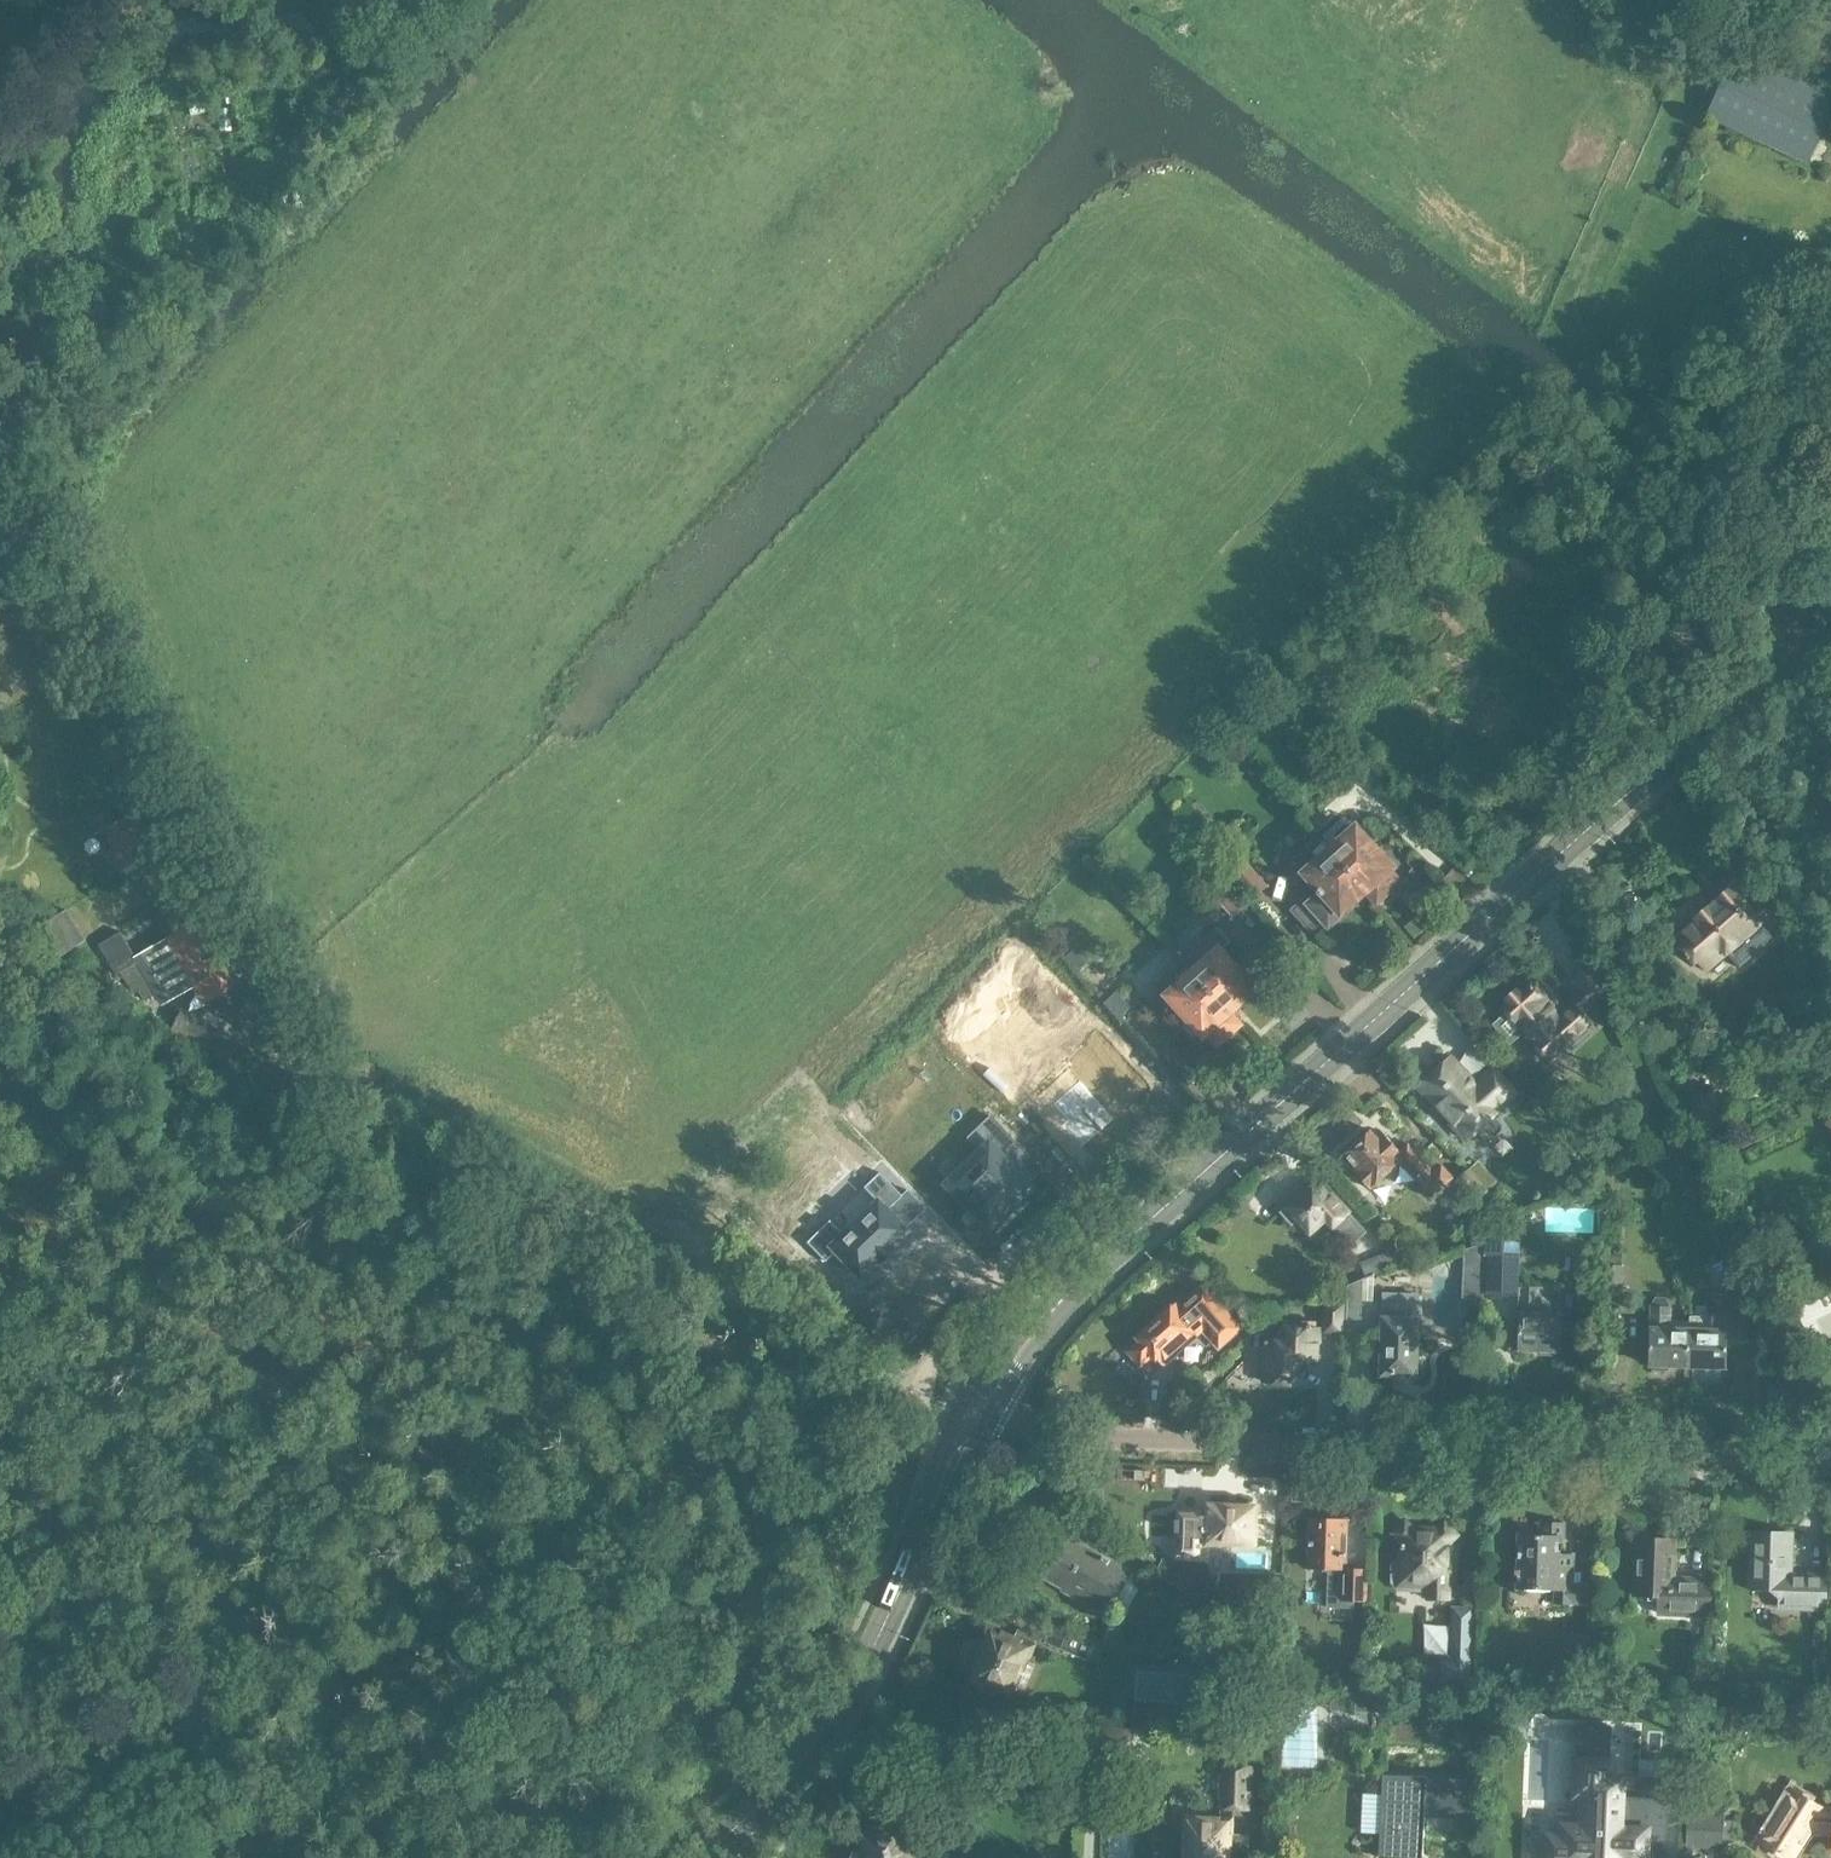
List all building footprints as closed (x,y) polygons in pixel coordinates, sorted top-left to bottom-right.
[(1706,114),(1807,162),(1830,112),(1830,92),(1735,47),(1706,114)] [(1200,823),(1210,815),(1197,799),(1187,807),(1200,823)] [(139,820),(136,813),(128,800),(94,818),(102,833),(106,831),(115,848),(112,850),(123,869),(160,849),(143,818),(139,820)] [(1217,826),(1211,819),(1196,831),(1203,838),(1217,826)] [(1391,867),(1355,829),(1331,852),(1329,853),(1366,892),(1369,895),(1374,889),(1383,899),(1401,882),(1389,869),(1391,867)] [(1317,837),(1291,860),(1313,889),(1293,910),(1316,934),(1325,926),(1327,929),(1366,892),(1329,853),(1331,852),(1317,837)] [(1267,883),(1245,857),(1229,870),(1251,897),(1267,883)] [(1250,901),(1231,879),(1213,894),(1232,916),(1250,901)] [(1708,970),(1776,910),(1764,896),(1751,908),(1732,887),(1677,935),(1686,945),(1682,948),(1686,953),(1685,954),(1690,960),(1691,959),(1696,964),(1699,961),(1708,970)] [(258,1040),(279,1028),(251,978),(253,977),(218,914),(200,923),(185,896),(152,915),(166,940),(133,958),(120,934),(99,945),(116,976),(123,972),(135,993),(141,990),(146,1000),(158,993),(164,1004),(195,987),(203,1002),(212,997),(219,1009),(235,1000),(240,1009),(234,1012),(247,1034),(254,1031),(258,1040)] [(83,941),(65,914),(43,928),(60,956),(83,941)] [(1230,1012),(1254,991),(1218,950),(1230,940),(1216,924),(1181,957),(1183,959),(1230,1012)] [(1230,1012),(1183,959),(1151,988),(1163,1002),(1169,997),(1204,1035),(1206,1034),(1217,1046),(1237,1029),(1228,1020),(1233,1015),(1230,1012)] [(1518,989),(1501,1004),(1509,1013),(1496,1025),(1512,1043),(1524,1031),(1537,1046),(1537,1049),(1537,1051),(1538,1053),(1541,1055),(1543,1056),(1545,1057),(1547,1057),(1548,1059),(1565,1044),(1569,1048),(1589,1031),(1585,1026),(1590,1022),(1579,1010),(1590,1000),(1592,1002),(1614,983),(1593,960),(1571,979),(1582,991),(1562,1008),(1538,981),(1533,985),(1532,983),(1530,985),(1526,979),(1516,987),(1518,989)] [(1118,994),(1106,1005),(1121,1020),(1132,1009),(1118,994)] [(209,1054),(284,1095),(296,1075),(269,1061),(272,1056),(183,1008),(166,1038),(206,1060),(209,1054)] [(1729,1012),(1723,1025),(1736,1031),(1742,1018),(1729,1012)] [(1155,1080),(1099,1022),(1077,1042),(1085,1050),(1055,1078),(1068,1092),(1054,1105),(1079,1131),(1086,1124),(1109,1149),(1133,1126),(1126,1119),(1146,1100),(1141,1094),(1155,1080)] [(1450,1056),(1418,1086),(1467,1139),(1474,1133),(1482,1141),(1486,1141),(1499,1129),(1500,1125),(1492,1116),(1499,1110),(1498,1108),(1516,1092),(1492,1066),(1475,1083),(1450,1056)] [(976,1140),(937,1177),(981,1225),(1026,1183),(1016,1172),(1028,1161),(974,1105),(959,1119),(976,1140)] [(1370,1130),(1344,1154),(1359,1169),(1355,1172),(1371,1188),(1400,1161),(1431,1195),(1451,1176),(1440,1164),(1432,1171),(1406,1143),(1407,1142),(1404,1139),(1396,1147),(1385,1136),(1380,1141),(1370,1130)] [(866,1162),(779,1257),(798,1274),(808,1264),(847,1299),(896,1245),(861,1214),(888,1184),(866,1162)] [(1466,1168),(1453,1179),(1474,1201),(1486,1190),(1466,1168)] [(1366,1231),(1349,1212),(1317,1177),(1280,1211),(1292,1224),(1298,1220),(1311,1234),(1326,1220),(1350,1246),(1366,1231)] [(1519,1241),(1484,1240),(1484,1257),(1488,1258),(1487,1296),(1518,1297),(1519,1241)] [(1623,1297),(1624,1265),(1607,1265),(1606,1297),(1623,1297)] [(1562,1289),(1521,1289),(1520,1351),(1540,1352),(1541,1356),(1554,1356),(1556,1352),(1561,1352),(1562,1289)] [(1692,1321),(1691,1366),(1727,1368),(1728,1340),(1749,1340),(1750,1294),(1713,1293),(1712,1316),(1693,1316),(1692,1321)] [(1386,1294),(1383,1374),(1416,1375),(1416,1372),(1423,1372),(1424,1357),(1416,1357),(1419,1295),(1386,1294)] [(1228,1338),(1241,1327),(1213,1296),(1200,1308),(1228,1338)] [(1667,1296),(1659,1296),(1657,1296),(1653,1302),(1651,1365),(1691,1366),(1692,1321),(1670,1320),(1671,1303),(1667,1296)] [(1363,1319),(1363,1300),(1348,1299),(1347,1319),(1363,1319)] [(1343,1330),(1344,1304),(1327,1303),(1326,1330),(1343,1330)] [(1167,1359),(1207,1323),(1196,1312),(1189,1318),(1176,1304),(1138,1338),(1139,1339),(1131,1347),(1131,1354),(1137,1360),(1146,1361),(1158,1349),(1167,1359)] [(1795,1306),(1779,1313),(1797,1351),(1813,1344),(1795,1306)] [(1319,1361),(1320,1327),(1310,1327),(1311,1321),(1289,1320),(1288,1341),(1267,1341),(1266,1380),(1297,1381),(1298,1363),(1309,1363),(1309,1361),(1319,1361)] [(1205,1378),(1213,1387),(1226,1376),(1217,1367),(1205,1378)] [(1270,1541),(1270,1533),(1270,1516),(1255,1516),(1255,1505),(1207,1504),(1207,1542),(1240,1543),(1239,1595),(1278,1596),(1279,1550),(1265,1550),(1265,1541),(1270,1541)] [(1368,1600),(1368,1568),(1344,1568),(1344,1518),(1310,1518),(1310,1569),(1334,1569),(1334,1583),(1343,1583),(1343,1600),(1368,1600)] [(1406,1520),(1393,1533),(1403,1543),(1403,1557),(1395,1563),(1394,1580),(1401,1587),(1431,1588),(1430,1597),(1448,1598),(1450,1544),(1458,1536),(1446,1523),(1438,1531),(1415,1530),(1406,1520)] [(1565,1534),(1566,1522),(1543,1522),(1542,1534),(1521,1533),(1520,1587),(1558,1588),(1558,1603),(1573,1603),(1574,1600),(1588,1601),(1588,1583),(1574,1583),(1574,1559),(1559,1558),(1559,1534),(1565,1534)] [(1830,1572),(1791,1572),(1791,1532),(1755,1531),(1754,1587),(1790,1588),(1790,1606),(1830,1606),(1830,1572)] [(1132,1572),(1066,1536),(1045,1575),(1065,1586),(1063,1589),(1109,1614),(1132,1572)] [(1710,1616),(1711,1580),(1674,1579),(1676,1539),(1638,1538),(1635,1594),(1660,1595),(1660,1614),(1710,1616)] [(1193,1573),(1164,1559),(1156,1576),(1184,1591),(1193,1573)] [(1474,1609),(1455,1608),(1453,1658),(1443,1658),(1442,1685),(1471,1687),(1474,1609)] [(992,1711),(1002,1716),(1017,1681),(1025,1684),(1036,1660),(1028,1656),(1037,1635),(1028,1631),(1023,1640),(990,1625),(983,1641),(975,1638),(966,1641),(961,1653),(964,1662),(973,1666),(967,1680),(999,1695),(992,1711)] [(1167,1851),(1177,1857),(1248,1857),(1249,1833),(1232,1833),(1233,1806),(1250,1806),(1251,1766),(1223,1765),(1221,1816),(1186,1815),(1185,1831),(1180,1831),(1167,1837),(1167,1851)] [(1547,1837),(1547,1857),(1649,1857),(1648,1838),(1613,1833),(1614,1766),(1572,1766),(1575,1838),(1547,1837)] [(1383,1774),(1380,1856),(1422,1857),(1422,1852),(1424,1852),(1425,1816),(1468,1818),(1469,1779),(1427,1777),(1427,1775),(1383,1774)] [(1820,1809),(1816,1807),(1793,1793),(1765,1837),(1790,1853),(1810,1820),(1830,1821),(1830,1810),(1820,1809)] [(896,1808),(885,1812),(888,1821),(856,1832),(861,1848),(853,1851),(850,1857),(914,1857),(929,1853),(919,1825),(904,1829),(896,1808)] [(252,1809),(228,1809),(228,1821),(252,1821),(252,1809)] [(1732,1838),(1733,1820),(1721,1819),(1721,1816),(1687,1814),(1685,1843),(1720,1845),(1720,1837),(1732,1838)]
